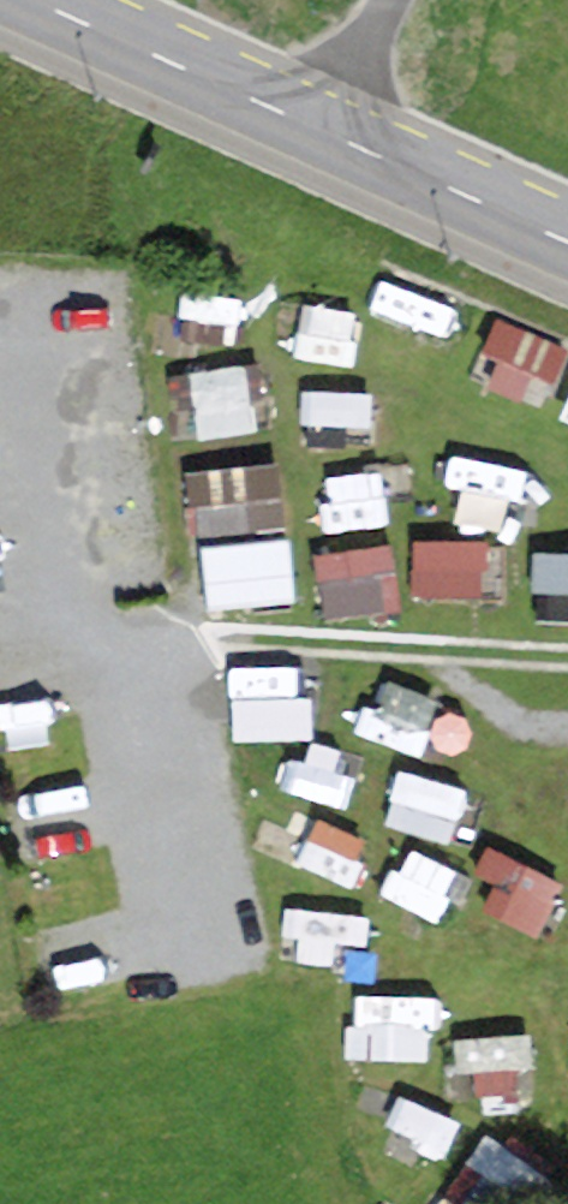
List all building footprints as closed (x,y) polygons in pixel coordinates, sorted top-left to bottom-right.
[(490,361),(559,386),(567,361),(567,325),(511,304),(490,361)] [(194,357),(203,424),(273,414),(264,347),(194,357)] [(469,440),(461,501),(553,513),(561,451),(469,440)] [(350,509),(398,504),(393,457),(345,462),(350,509)] [(218,588),(298,583),(290,466),(210,471),(218,588)] [(427,585),(495,585),(495,522),(427,522),(427,585)] [(406,526),(326,537),(336,605),(415,594),(406,526)] [(567,604),(567,541),(555,541),(556,604),(567,604)] [(286,663),(279,703),(322,711),(330,671),(286,663)] [(411,755),(399,811),(467,826),(479,771),(411,755)] [(554,922),(567,883),(567,857),(508,835),(485,896),(554,922)] [(443,1040),(443,978),(365,978),(365,1040),(443,1040)]
